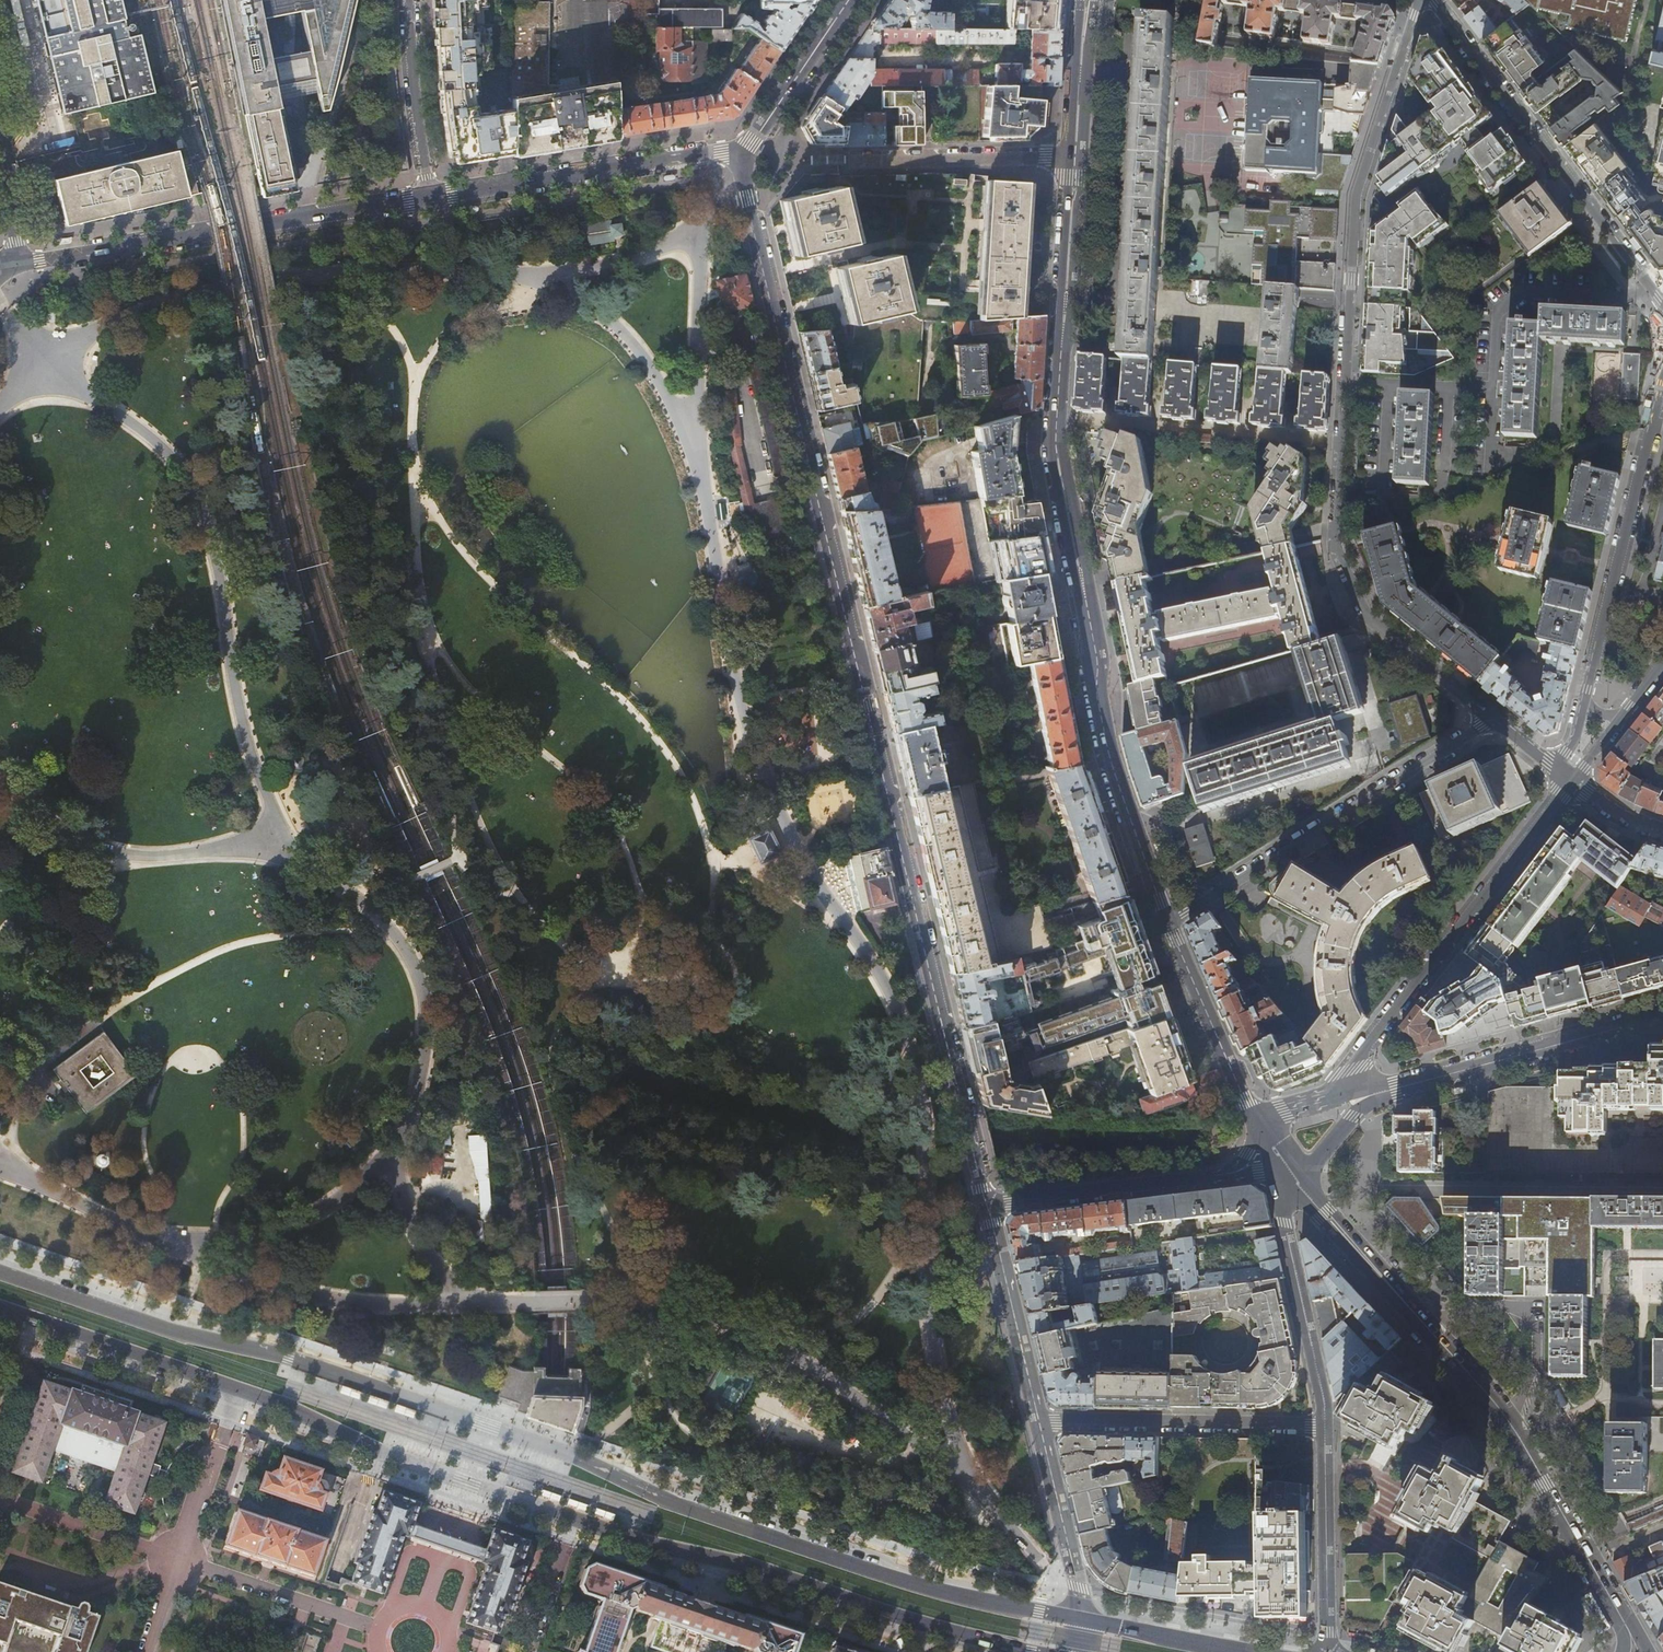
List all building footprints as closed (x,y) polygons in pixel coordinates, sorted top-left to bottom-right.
[(45,36),(122,20),(124,20),(119,0),(112,2),(112,0),(36,0),(45,36)] [(354,0),(222,0),(261,194),(293,188),(296,187),(282,115),(289,114),(291,124),(297,123),(293,105),(280,107),(277,90),(291,87),(292,88),(293,89),(294,89),(297,88),(298,88),(299,88),(301,87),(301,86),(301,85),(302,85),(316,82),(321,102),(330,100),(354,0)] [(449,151),(455,150),(457,163),(512,154),(512,107),(478,113),(475,97),(479,96),(479,88),(476,88),(475,75),(480,75),(479,69),(490,68),(487,42),(478,43),(475,13),(477,13),(476,8),(485,7),(485,0),(435,0),(435,16),(436,38),(438,54),(439,71),(444,113),(448,145),(449,151)] [(512,107),(512,154),(618,137),(616,110),(615,94),(625,94),(625,93),(631,92),(630,81),(620,82),(618,82),(615,82),(564,90),(562,84),(550,84),(551,1),(520,0),(513,0),(512,107)] [(660,0),(646,0),(645,28),(657,28),(680,28),(711,29),(723,29),(723,9),(660,10),(660,0)] [(867,29),(895,28),(904,14),(911,12),(912,13),(911,16),(911,28),(935,28),(946,28),(947,9),(929,9),(925,8),(927,0),(886,0),(867,29)] [(947,9),(946,28),(965,28),(1007,29),(1010,0),(947,0),(947,9)] [(1007,29),(1013,29),(1048,29),(1049,24),(1050,0),(1010,0),(1007,29)] [(1203,44),(1353,63),(1377,66),(1381,67),(1387,48),(1391,36),(1395,22),(1389,12),(1388,10),(1330,2),(1310,0),(1210,0),(1203,44)] [(1516,14),(1530,3),(1526,0),(1501,0),(1504,2),(1516,14)] [(1530,3),(1538,11),(1539,7),(1571,15),(1568,27),(1627,41),(1637,0),(1526,0),(1530,3)] [(793,31),(811,4),(759,4),(759,10),(773,10),(769,15),(768,14),(765,15),(762,20),(763,23),(763,24),(760,28),(755,23),(742,14),(732,29),(746,29),(761,38),(780,51),(793,31)] [(1498,29),(1480,6),(1466,16),(1474,27),(1484,39),(1486,38),(1498,29)] [(1122,359),(1125,360),(1152,362),(1173,18),(1156,17),(1142,16),(1142,20),(1141,38),(1139,77),(1136,118),(1134,159),(1131,202),(1129,239),(1126,279),(1124,319),(1122,359)] [(1652,61),(1662,64),(1662,16),(1652,61)] [(1498,29),(1486,38),(1502,60),(1524,88),(1537,78),(1545,72),(1551,68),(1552,67),(1513,17),(1498,29)] [(45,36),(64,114),(71,112),(152,93),(138,35),(127,38),(122,20),(45,36)] [(680,28),(657,28),(658,50),(661,50),(661,67),(661,80),(692,81),(691,46),(680,46),(680,28)] [(935,42),(935,28),(911,28),(900,29),(900,42),(935,42)] [(965,43),(965,28),(946,28),(935,28),(935,42),(965,43)] [(1012,40),(1013,29),(1007,29),(965,28),(965,43),(1012,43),(1012,40)] [(723,29),(711,29),(711,39),(730,39),(730,29),(723,29)] [(900,29),(867,29),(821,96),(839,107),(843,110),(852,97),(855,99),(864,85),(870,85),(870,86),(880,86),(880,85),(899,85),(899,69),(871,69),(872,57),(871,57),(871,41),(900,42),(900,29)] [(1060,30),(1048,29),(1013,29),(1012,40),(1027,40),(1027,43),(1030,43),(1029,56),(1059,57),(1060,38),(1060,30)] [(768,68),(780,51),(761,38),(748,56),(746,55),(744,57),(747,59),(738,71),(758,83),(768,68)] [(1435,129),(1451,150),(1492,118),(1473,93),(1447,59),(1432,40),(1423,41),(1421,50),(1419,54),(1423,59),(1420,60),(1418,58),(1417,59),(1419,62),(1417,64),(1416,62),(1411,80),(1415,86),(1420,92),(1422,90),(1439,112),(1434,115),(1433,114),(1428,118),(1436,128),(1435,129)] [(691,46),(692,81),(692,83),(698,82),(707,81),(706,41),(692,41),(691,41),(691,46)] [(1546,84),(1541,83),(1537,78),(1524,88),(1522,90),(1545,121),(1552,129),(1565,146),(1587,129),(1583,123),(1584,122),(1585,122),(1593,116),(1591,113),(1597,108),(1600,111),(1608,104),(1611,109),(1620,103),(1616,96),(1623,91),(1577,48),(1571,52),(1575,57),(1568,63),(1568,62),(1563,66),(1565,69),(1556,75),(1551,68),(1545,72),(1550,78),(1547,81),(1546,84)] [(1059,57),(1029,56),(1028,69),(1019,69),(1018,64),(994,64),(994,85),(1011,85),(1011,81),(1017,81),(1017,77),(1020,77),(1019,78),(1020,79),(1021,80),(1022,80),(1024,80),(1025,79),(1025,78),(1025,77),(1027,77),(1027,83),(1025,83),(1024,85),(1043,85),(1057,85),(1058,76),(1058,72),(1059,57)] [(1377,66),(1353,63),(1351,84),(1251,80),(1247,170),(1306,174),(1306,198),(1339,200),(1341,193),(1344,182),(1346,175),(1327,174),(1327,165),(1328,153),(1318,153),(1320,130),(1321,110),(1362,112),(1372,83),(1377,66)] [(755,87),(758,83),(738,71),(736,69),(720,93),(700,97),(704,123),(730,119),(737,115),(737,114),(755,87)] [(979,69),(899,69),(899,85),(920,85),(990,85),(990,76),(991,76),(991,75),(979,75),(979,69)] [(920,85),(899,85),(880,85),(880,86),(880,99),(886,99),(899,99),(899,103),(904,103),(904,95),(911,95),(912,114),(921,114),(920,85)] [(990,137),(990,140),(1025,139),(1039,126),(1041,99),(1013,97),(1013,86),(987,85),(983,136),(990,137)] [(839,107),(821,96),(801,127),(810,144),(813,144),(842,143),(845,124),(838,123),(833,121),(834,120),(834,119),(833,119),(831,119),(839,107)] [(657,103),(656,103),(660,130),(682,127),(704,123),(700,97),(683,100),(683,97),(680,98),(680,100),(657,104),(657,103)] [(886,99),(880,99),(880,112),(859,112),(860,119),(857,122),(845,122),(845,124),(842,143),(842,146),(843,145),(883,145),(881,119),(887,119),(886,99)] [(656,103),(616,110),(618,137),(660,130),(656,103)] [(921,114),(912,114),(909,114),(909,131),(905,131),(905,114),(894,114),(894,133),(891,133),(892,145),(922,144),(921,114)] [(1395,192),(1442,157),(1426,136),(1425,137),(1417,126),(1410,132),(1399,117),(1397,124),(1394,133),(1399,141),(1392,146),(1390,144),(1385,161),(1388,166),(1391,170),(1383,176),(1395,192)] [(1596,122),(1587,129),(1565,146),(1580,166),(1598,189),(1629,166),(1596,122)] [(1655,159),(1662,161),(1662,126),(1655,159)] [(1486,139),(1467,154),(1481,169),(1482,168),(1487,174),(1484,176),(1491,194),(1528,166),(1523,159),(1502,132),(1488,142),(1486,139)] [(54,180),(65,226),(197,195),(184,150),(175,153),(175,151),(54,180)] [(1655,159),(1652,169),(1657,170),(1653,183),(1659,184),(1659,187),(1660,190),(1662,191),(1662,161),(1655,159)] [(1629,166),(1598,189),(1624,223),(1659,269),(1662,268),(1662,220),(1661,219),(1662,215),(1654,213),(1654,211),(1653,209),(1652,208),(1650,208),(1648,209),(1644,212),(1641,209),(1644,207),(1646,199),(1634,184),(1639,179),(1629,166)] [(1023,180),(990,177),(990,180),(987,180),(988,176),(965,174),(839,176),(836,187),(785,198),(782,199),(796,255),(849,242),(854,263),(838,267),(851,323),(855,322),(853,343),(867,343),(862,409),(859,409),(862,422),(889,421),(911,419),(917,418),(923,320),(950,322),(953,321),(1017,317),(1018,302),(1026,303),(1029,257),(1032,201),(1033,190),(1025,189),(1025,182),(1023,182),(1023,180)] [(1499,216),(1529,257),(1573,224),(1559,206),(1546,189),(1541,183),(1499,216)] [(1402,291),(1404,282),(1408,282),(1409,271),(1406,271),(1407,268),(1409,268),(1411,249),(1408,249),(1409,241),(1414,237),(1421,247),(1427,242),(1426,240),(1431,236),(1433,238),(1449,226),(1435,213),(1433,214),(1429,209),(1431,208),(1423,199),(1422,199),(1417,193),(1398,206),(1402,212),(1388,223),(1373,234),(1371,265),(1369,265),(1369,268),(1368,280),(1371,280),(1371,290),(1402,291)] [(1268,285),(1300,287),(1335,289),(1336,264),(1297,263),(1298,240),(1336,240),(1337,211),(1292,211),(1292,199),(1271,199),(1271,209),(1246,209),(1245,230),(1255,231),(1252,283),(1268,285)] [(611,236),(609,225),(609,224),(609,223),(580,228),(580,229),(582,242),(583,243),(611,238),(611,237),(611,236)] [(623,235),(621,223),(609,225),(611,236),(623,235)] [(718,288),(724,310),(751,304),(744,275),(717,282),(718,288)] [(1295,341),(1300,287),(1268,285),(1259,371),(1285,373),(1292,373),(1295,341)] [(1402,307),(1402,291),(1371,290),(1370,298),(1370,305),(1382,306),(1382,305),(1392,305),(1392,306),(1402,307)] [(1416,375),(1454,358),(1423,318),(1422,331),(1410,330),(1411,307),(1402,307),(1392,306),(1392,305),(1382,305),(1382,306),(1370,305),(1367,305),(1365,329),(1370,329),(1369,338),(1369,353),(1364,352),(1363,373),(1416,375)] [(1506,435),(1537,437),(1542,342),(1624,346),(1626,314),(1543,310),(1543,327),(1526,326),(1526,323),(1520,322),(1520,326),(1511,325),(1506,435)] [(1025,317),(1017,317),(1012,318),(1012,322),(1018,321),(1016,346),(1042,346),(1043,329),(1044,316),(1025,317)] [(1012,322),(1012,318),(979,320),(953,321),(954,334),(971,332),(971,334),(1011,330),(1012,322)] [(724,330),(728,347),(751,342),(747,325),(724,330)] [(752,331),(756,349),(764,347),(760,329),(752,331)] [(808,372),(835,364),(826,329),(798,332),(802,349),(808,372)] [(985,391),(986,391),(985,383),(983,383),(981,351),(983,351),(982,342),(954,344),(957,395),(975,394),(985,393),(985,391)] [(1041,375),(1042,346),(1016,346),(1013,377),(1019,377),(1020,381),(1041,375)] [(1621,399),(1638,400),(1640,356),(1623,355),(1621,399)] [(1077,410),(1107,413),(1108,403),(1107,403),(1107,401),(1105,401),(1108,358),(1088,357),(1080,356),(1080,369),(1078,402),(1077,410)] [(749,360),(776,476),(790,473),(762,357),(749,360)] [(1152,362),(1125,360),(1122,405),(1120,405),(1119,414),(1151,416),(1152,407),(1150,407),(1151,406),(1149,406),(1152,362)] [(1163,417),(1196,420),(1197,411),(1195,411),(1195,409),(1193,409),(1196,365),(1184,364),(1170,363),(1167,409),(1164,408),(1163,417)] [(840,385),(835,364),(808,372),(817,410),(843,403),(844,403),(857,400),(853,382),(840,385)] [(1208,421),(1241,423),(1241,414),(1238,414),(1241,369),(1214,367),(1212,410),(1210,410),(1210,412),(1208,412),(1208,421)] [(1283,417),(1285,373),(1259,371),(1256,414),(1255,414),(1255,415),(1254,415),(1253,424),(1286,427),(1286,417),(1283,417)] [(1298,428),(1327,430),(1328,405),(1330,376),(1304,374),(1301,417),(1300,417),(1300,419),(1298,419),(1298,428)] [(1041,375),(1020,381),(986,391),(985,391),(985,393),(975,394),(976,409),(1002,402),(1003,408),(1018,405),(1019,409),(1011,411),(1012,414),(1028,410),(1039,407),(1040,384),(1041,375)] [(729,447),(740,445),(734,390),(723,392),(729,447)] [(1398,483),(1429,485),(1434,395),(1403,394),(1401,424),(1400,448),(1399,472),(1398,483)] [(1012,426),(1012,414),(974,425),(979,449),(972,450),(980,498),(981,498),(1008,495),(1017,494),(1015,479),(1009,442),(1011,441),(1012,426)] [(848,421),(847,422),(821,428),(827,454),(855,447),(849,423),(848,421)] [(1180,440),(1210,442),(1211,435),(1181,432),(1180,440)] [(1118,584),(1146,578),(1149,578),(1146,558),(1141,556),(1144,549),(1140,548),(1142,541),(1138,540),(1141,532),(1137,531),(1150,494),(1147,493),(1149,486),(1145,485),(1147,478),(1143,476),(1146,468),(1141,467),(1144,460),(1140,458),(1142,451),(1138,449),(1141,442),(1126,437),(1125,441),(1109,436),(1106,446),(1110,448),(1107,454),(1111,456),(1109,463),(1113,464),(1111,472),(1115,474),(1102,512),(1100,518),(1104,519),(1102,527),(1106,528),(1103,536),(1108,537),(1105,544),(1109,546),(1107,553),(1111,555),(1108,562),(1112,564),(1117,585),(1118,584)] [(747,519),(757,516),(754,504),(740,445),(729,447),(747,519)] [(860,469),(855,447),(827,454),(829,460),(838,498),(865,491),(860,472),(860,469)] [(1267,552),(1294,547),(1291,530),(1296,523),(1298,520),(1295,517),(1304,504),(1301,501),(1305,495),(1301,492),(1304,488),(1305,486),(1302,484),(1306,477),(1302,474),(1307,468),(1303,466),(1307,459),(1292,449),(1291,453),(1285,449),(1283,454),(1275,448),(1270,456),(1274,459),(1270,465),(1273,468),(1269,474),(1273,477),(1270,482),(1274,484),(1256,510),(1266,553),(1267,552)] [(1568,526),(1606,535),(1613,507),(1621,477),(1593,470),(1594,466),(1586,465),(1585,468),(1582,467),(1568,526)] [(883,489),(876,509),(892,508),(897,493),(883,489)] [(865,491),(838,498),(841,511),(874,509),(873,505),(872,503),(871,502),(870,501),(869,501),(868,500),(865,491)] [(1017,494),(981,498),(982,505),(988,505),(989,509),(997,509),(997,510),(1004,509),(1005,523),(1004,523),(1006,538),(1043,533),(1038,509),(1036,501),(1019,503),(1017,494)] [(782,497),(754,504),(757,516),(765,552),(793,545),(782,497)] [(928,590),(970,583),(973,583),(959,501),(914,505),(928,590)] [(739,505),(729,507),(731,518),(741,516),(739,505)] [(863,606),(886,600),(896,598),(874,509),(841,511),(843,518),(859,587),(863,606)] [(1500,570),(1538,579),(1544,552),(1552,521),(1514,513),(1500,570)] [(1463,669),(1481,683),(1502,658),(1414,586),(1397,526),(1365,535),(1372,558),(1385,605),(1393,612),(1428,641),(1463,669)] [(1043,534),(1043,533),(1006,538),(995,539),(991,539),(998,579),(1001,578),(1041,572),(1050,571),(1047,554),(1043,534)] [(1295,546),(1294,547),(1267,552),(1272,569),(1270,570),(1272,576),(1274,576),(1278,590),(1273,591),(1272,589),(1157,613),(1158,615),(1153,616),(1150,601),(1151,600),(1150,594),(1149,595),(1146,582),(1146,578),(1118,584),(1127,628),(1136,670),(1139,684),(1156,680),(1167,677),(1163,662),(1165,661),(1164,654),(1162,655),(1159,641),(1163,639),(1164,642),(1280,617),(1279,616),(1284,614),(1288,629),(1286,630),(1288,637),(1290,637),(1294,652),(1300,650),(1322,644),(1314,616),(1302,570),(1295,546)] [(1659,583),(1662,566),(1662,557),(1662,558),(1659,557),(1653,582),(1659,583)] [(1045,590),(1041,572),(1001,578),(1009,622),(1032,617),(1049,614),(1045,590)] [(903,596),(926,590),(925,582),(901,588),(903,596)] [(1540,641),(1553,645),(1578,651),(1581,637),(1586,619),(1593,591),(1555,582),(1540,641)] [(978,627),(970,583),(928,590),(926,590),(929,605),(930,611),(933,635),(959,631),(973,628),(978,627)] [(929,605),(926,590),(903,596),(900,597),(902,606),(895,608),(888,610),(887,606),(886,600),(863,606),(869,629),(874,649),(907,642),(908,641),(905,626),(908,625),(908,622),(912,621),(909,609),(929,605)] [(925,637),(933,635),(930,611),(926,611),(922,621),(925,637)] [(1053,635),(1049,614),(1032,617),(1009,622),(978,627),(973,628),(959,631),(933,635),(940,680),(1029,662),(1036,661),(1057,657),(1053,635)] [(1574,669),(1578,651),(1553,645),(1550,656),(1547,655),(1545,660),(1549,662),(1544,683),(1546,684),(1544,696),(1544,697),(1540,699),(1541,702),(1537,704),(1535,699),(1525,691),(1527,688),(1509,674),(1512,671),(1508,668),(1514,661),(1517,663),(1521,657),(1520,655),(1530,652),(1531,655),(1536,656),(1540,641),(1519,636),(1502,658),(1481,683),(1491,692),(1545,736),(1559,732),(1566,703),(1574,669)] [(1341,639),(1322,644),(1300,650),(1322,725),(1190,767),(1203,808),(1351,762),(1346,746),(1350,745),(1347,736),(1344,737),(1339,720),(1363,712),(1356,688),(1344,649),(1341,639)] [(913,664),(907,642),(874,649),(879,674),(884,692),(932,681),(929,669),(926,670),(925,665),(928,664),(927,660),(913,664)] [(1036,661),(1029,662),(1036,698),(1037,702),(1042,730),(1049,765),(1046,766),(1046,769),(1047,769),(1078,763),(1075,748),(1067,706),(1059,668),(1057,657),(1036,661)] [(1139,684),(1131,686),(1139,725),(1140,732),(1164,725),(1161,709),(1164,708),(1162,699),(1160,700),(1156,680),(1139,684)] [(935,693),(932,681),(884,692),(889,715),(893,732),(897,731),(930,725),(941,723),(939,711),(926,714),(926,715),(919,716),(918,712),(919,712),(920,711),(918,702),(917,702),(916,702),(915,697),(922,696),(935,693)] [(1389,704),(1403,746),(1416,742),(1431,738),(1422,707),(1418,696),(1389,704)] [(1662,708),(1662,701),(1658,697),(1651,705),(1645,714),(1653,721),(1662,708)] [(1653,721),(1662,728),(1662,727),(1662,708),(1653,721)] [(1640,737),(1653,721),(1645,714),(1636,725),(1632,730),(1640,737)] [(1178,721),(1164,725),(1140,732),(1122,737),(1132,772),(1134,779),(1144,807),(1163,801),(1185,793),(1187,754),(1178,721)] [(1656,736),(1662,728),(1653,721),(1640,737),(1650,745),(1656,736)] [(936,753),(930,725),(897,731),(899,740),(904,760),(910,783),(913,795),(943,788),(938,762),(941,761),(947,760),(945,752),(940,753),(940,752),(936,753)] [(1650,745),(1640,737),(1632,730),(1622,744),(1614,754),(1629,765),(1632,767),(1639,767),(1642,761),(1645,758),(1653,747),(1650,745)] [(1625,771),(1629,765),(1614,754),(1606,764),(1601,770),(1603,783),(1611,789),(1619,795),(1620,795),(1633,775),(1627,772),(1625,771)] [(1423,794),(1443,838),(1456,833),(1500,813),(1520,804),(1528,801),(1519,782),(1518,779),(1511,764),(1508,757),(1481,769),(1455,780),(1431,791),(1423,794)] [(1081,772),(1078,763),(1047,769),(1092,902),(1119,894),(1123,893),(1120,885),(1129,882),(1111,832),(1103,835),(1096,815),(1104,812),(1092,776),(1089,769),(1081,772)] [(1640,780),(1633,775),(1620,795),(1629,800),(1636,805),(1646,783),(1640,780)] [(959,785),(943,788),(913,795),(915,807),(926,851),(939,907),(950,955),(954,971),(1017,958),(1051,949),(1052,949),(1042,917),(1041,917),(1039,907),(1005,915),(995,873),(994,868),(992,858),(974,782),(959,785)] [(1646,783),(1636,805),(1646,809),(1656,813),(1660,802),(1662,792),(1662,790),(1654,787),(1646,783)] [(1632,869),(1638,861),(1623,849),(1594,827),(1587,822),(1574,838),(1562,828),(1536,863),(1503,905),(1498,912),(1494,918),(1488,925),(1512,943),(1515,945),(1580,861),(1618,890),(1619,889),(1632,869)] [(1186,830),(1198,867),(1214,862),(1202,825),(1186,830)] [(779,855),(767,830),(747,840),(759,865),(779,855)] [(1638,861),(1632,869),(1662,878),(1662,849),(1649,845),(1643,855),(1638,861)] [(850,857),(862,909),(893,902),(898,901),(893,882),(886,849),(856,856),(850,857)] [(1238,950),(1231,954),(1258,985),(1270,999),(1285,1015),(1292,1024),(1295,1027),(1330,1067),(1351,1040),(1366,1020),(1360,1009),(1358,1002),(1356,995),(1354,988),(1354,980),(1353,972),(1354,965),(1355,957),(1357,950),(1359,942),(1362,934),(1367,925),(1371,918),(1376,913),(1383,905),(1391,900),(1406,890),(1415,886),(1423,882),(1432,879),(1420,849),(1411,852),(1402,856),(1390,861),(1381,867),(1363,881),(1354,888),(1347,897),(1314,877),(1297,867),(1287,886),(1280,899),(1274,895),(1269,902),(1266,908),(1254,917),(1241,898),(1236,901),(1226,908),(1256,942),(1244,951),(1218,913),(1214,915),(1211,912),(1205,916),(1191,924),(1189,932),(1196,948),(1204,966),(1225,956),(1216,935),(1216,932),(1222,928),(1238,950)] [(71,866),(76,867),(76,866),(79,866),(81,856),(70,854),(68,864),(71,865),(71,866)] [(327,874),(333,878),(337,872),(324,864),(320,870),(327,874)] [(313,896),(321,900),(325,892),(317,888),(313,896)] [(1654,903),(1654,902),(1653,901),(1650,906),(1619,889),(1618,890),(1607,906),(1640,925),(1645,916),(1662,925),(1662,907),(1654,903)] [(1122,902),(1119,894),(1092,902),(1097,915),(1098,918),(1076,926),(1081,940),(1075,942),(1074,944),(1071,945),(1071,944),(1063,946),(1064,948),(1062,949),(1061,947),(1055,949),(1054,951),(1052,951),(1051,949),(1017,958),(1020,973),(1021,976),(1024,975),(1028,985),(1039,981),(1038,978),(1047,975),(1048,978),(1059,974),(1058,971),(1066,968),(1067,971),(1078,968),(1077,965),(1088,961),(1085,953),(1095,949),(1093,941),(1099,939),(1117,987),(1112,989),(1111,988),(1110,989),(1109,990),(1109,991),(1109,993),(1110,994),(1111,994),(1113,994),(1124,989),(1122,984),(1149,974),(1137,943),(1136,940),(1139,939),(1129,911),(1123,913),(1121,909),(1127,907),(1124,908),(1122,902)] [(1072,913),(1064,915),(1067,925),(1075,922),(1072,913)] [(1075,922),(1067,925),(1068,928),(1076,926),(1098,918),(1097,915),(1075,922)] [(1512,943),(1488,925),(1484,930),(1465,953),(1466,954),(1503,983),(1515,1028),(1533,1023),(1550,1018),(1542,989),(1541,983),(1538,983),(1539,988),(1529,991),(1528,989),(1523,990),(1522,987),(1514,981),(1518,975),(1513,971),(1512,968),(1509,968),(1508,964),(1505,961),(1508,957),(1504,954),(1512,943)] [(54,952),(62,952),(63,942),(54,942),(54,952)] [(1611,944),(1579,955),(1582,970),(1593,1007),(1611,1002),(1626,998),(1618,970),(1611,944)] [(1428,994),(1418,1006),(1431,1017),(1440,1024),(1442,1030),(1446,1046),(1464,1042),(1497,1033),(1515,1028),(1503,983),(1466,954),(1465,953),(1461,950),(1455,958),(1445,972),(1428,994)] [(1243,992),(1258,985),(1231,954),(1225,956),(1204,966),(1213,987),(1221,1004),(1243,992)] [(1020,973),(1017,958),(954,971),(950,972),(958,1005),(963,1025),(990,1019),(991,1025),(993,1024),(987,996),(988,996),(989,994),(988,989),(986,987),(984,987),(983,980),(1007,975),(1010,975),(1012,976),(1015,976),(1016,974),(1020,973)] [(1618,970),(1626,998),(1658,989),(1662,987),(1662,958),(1618,970)] [(1541,983),(1542,989),(1550,1018),(1571,1013),(1593,1007),(1582,970),(1540,980),(1541,983)] [(1126,1028),(1166,1014),(1166,1013),(1161,1015),(1159,1011),(1164,1009),(1154,981),(1130,990),(1133,999),(1132,999),(1138,1016),(1124,1021),(1126,1028)] [(1249,1006),(1243,992),(1221,1004),(1236,1040),(1243,1055),(1247,1053),(1250,1051),(1267,1042),(1260,1029),(1260,1024),(1266,1021),(1267,1023),(1285,1015),(1270,999),(1268,1000),(1259,1008),(1253,1010),(1252,1008),(1249,1006)] [(1115,996),(1035,1024),(1043,1047),(1051,1044),(1050,1041),(1062,1036),(1063,1040),(1071,1037),(1070,1034),(1082,1030),(1083,1033),(1091,1030),(1090,1027),(1101,1023),(1102,1026),(1111,1023),(1109,1020),(1122,1016),(1115,996)] [(1033,1000),(1027,1001),(1029,1007),(1029,1008),(1031,1009),(1033,1010),(1035,1009),(1037,1008),(1037,1007),(1038,1006),(1038,1004),(1038,1002),(1037,1001),(1035,1000),(1033,1000)] [(1425,1025),(1431,1017),(1418,1006),(1410,1017),(1401,1027),(1415,1038),(1428,1029),(1428,1027),(1425,1025)] [(1028,1062),(1034,1080),(1035,1083),(1044,1080),(1043,1076),(1118,1050),(1118,1048),(1131,1043),(1138,1065),(1137,1065),(1147,1094),(1190,1079),(1177,1044),(1166,1014),(1126,1028),(1028,1062)] [(996,1043),(997,1050),(1006,1048),(1008,1053),(1019,1049),(1017,1043),(1016,1044),(1015,1041),(1022,1038),(1018,1026),(1017,1026),(1014,1019),(1016,1019),(1015,1017),(993,1024),(991,1025),(996,1043)] [(990,1019),(963,1025),(974,1072),(1001,1066),(997,1050),(996,1043),(991,1025),(990,1019)] [(1277,1036),(1295,1027),(1292,1024),(1285,1028),(1285,1026),(1275,1032),(1277,1036)] [(1330,1067),(1295,1027),(1277,1036),(1267,1042),(1250,1051),(1250,1052),(1255,1064),(1262,1079),(1267,1077),(1271,1086),(1282,1091),(1301,1084),(1322,1075),(1325,1073),(1330,1067)] [(1432,1029),(1428,1029),(1415,1038),(1421,1053),(1436,1049),(1446,1046),(1442,1030),(1433,1032),(1432,1029)] [(1034,1032),(1026,1035),(1028,1041),(1036,1039),(1034,1032)] [(132,1076),(101,1035),(56,1069),(66,1084),(86,1110),(132,1076)] [(1592,1135),(1607,1136),(1607,1111),(1636,1111),(1636,1108),(1637,1108),(1637,1106),(1652,1106),(1652,1109),(1652,1111),(1662,1111),(1662,1047),(1653,1047),(1653,1052),(1652,1065),(1622,1065),(1622,1067),(1607,1066),(1607,1068),(1599,1068),(1592,1068),(1592,1070),(1577,1069),(1577,1072),(1561,1072),(1561,1077),(1561,1087),(1558,1087),(1558,1102),(1561,1102),(1562,1102),(1561,1117),(1568,1118),(1569,1132),(1592,1132),(1592,1135)] [(1035,1083),(1034,1080),(1026,1083),(1012,1079),(1006,1082),(1005,1083),(1002,1081),(1001,1077),(1005,1076),(1003,1071),(1001,1066),(974,1072),(980,1100),(981,1104),(1046,1116),(1035,1083)] [(1216,1069),(1188,1079),(1193,1094),(1222,1083),(1216,1069)] [(1141,1112),(1193,1094),(1188,1079),(1136,1097),(1141,1112)] [(1626,1136),(1626,1145),(1555,1146),(1555,1087),(1506,1087),(1498,1089),(1489,1091),(1489,1104),(1488,1173),(1573,1174),(1662,1175),(1662,1136),(1626,1136)] [(1194,1103),(1194,1111),(1221,1111),(1221,1103),(1194,1103)] [(1464,1172),(1488,1173),(1489,1104),(1484,1104),(1478,1104),(1478,1129),(1458,1129),(1448,1129),(1436,1129),(1436,1111),(1417,1111),(1417,1116),(1412,1116),(1398,1116),(1398,1134),(1401,1134),(1401,1148),(1401,1154),(1404,1154),(1404,1172),(1464,1172)] [(453,1116),(454,1129),(480,1127),(479,1113),(453,1116)] [(474,1241),(480,1241),(483,1241),(487,1238),(490,1234),(491,1230),(491,1225),(492,1220),(485,1134),(469,1135),(478,1184),(483,1227),(470,1229),(466,1224),(459,1230),(464,1235),(469,1238),(474,1241)] [(111,1164),(111,1152),(100,1147),(91,1153),(91,1164),(101,1170),(111,1164)] [(1153,1199),(1128,1202),(1131,1228),(1134,1228),(1134,1225),(1175,1220),(1175,1225),(1182,1224),(1181,1220),(1238,1213),(1239,1213),(1237,1215),(1241,1217),(1242,1215),(1246,1218),(1249,1230),(1258,1228),(1273,1226),(1268,1205),(1266,1194),(1255,1187),(1249,1187),(1245,1188),(1239,1189),(1205,1193),(1191,1194),(1153,1199)] [(1395,1197),(1386,1205),(1393,1213),(1416,1238),(1423,1246),(1434,1236),(1441,1230),(1442,1230),(1442,1229),(1423,1198),(1418,1198),(1395,1197)] [(1588,1298),(1588,1296),(1594,1296),(1596,1227),(1596,1199),(1519,1199),(1488,1199),(1443,1198),(1447,1216),(1472,1216),(1471,1295),(1503,1296),(1525,1296),(1526,1266),(1553,1266),(1553,1295),(1555,1295),(1555,1298),(1555,1377),(1568,1377),(1587,1377),(1587,1342),(1588,1298)] [(1596,1227),(1628,1228),(1662,1228),(1662,1200),(1596,1199),(1596,1227)] [(1128,1202),(1085,1207),(1089,1237),(1096,1236),(1097,1232),(1123,1229),(1125,1233),(1132,1232),(1131,1228),(1128,1202)] [(1067,1209),(1044,1212),(1046,1238),(1049,1242),(1053,1242),(1055,1237),(1080,1234),(1082,1238),(1089,1237),(1085,1207),(1067,1209)] [(1035,1239),(1046,1238),(1044,1212),(1021,1215),(1018,1215),(1014,1221),(1010,1227),(1014,1242),(1019,1263),(1043,1259),(1039,1245),(1034,1243),(1035,1239)] [(904,1224),(911,1226),(913,1220),(906,1218),(904,1224)] [(1210,1230),(1210,1235),(1241,1231),(1240,1226),(1228,1228),(1227,1227),(1210,1230)] [(1169,1279),(1165,1279),(1160,1275),(1157,1251),(1082,1263),(1088,1306),(1095,1305),(1189,1292),(1228,1286),(1280,1279),(1284,1278),(1279,1255),(1275,1236),(1260,1240),(1257,1241),(1260,1254),(1257,1256),(1257,1257),(1260,1258),(1262,1264),(1258,1265),(1257,1260),(1237,1263),(1220,1265),(1221,1269),(1207,1271),(1204,1244),(1194,1246),(1193,1238),(1172,1241),(1176,1269),(1168,1270),(1169,1279)] [(1050,1253),(1051,1258),(1081,1254),(1133,1246),(1132,1240),(1050,1253)] [(1326,1280),(1337,1269),(1335,1268),(1309,1240),(1302,1243),(1303,1247),(1303,1249),(1311,1284),(1326,1280)] [(1081,1254),(1051,1258),(1043,1259),(1019,1263),(1023,1280),(1031,1314),(1056,1311),(1076,1308),(1088,1306),(1082,1263),(1081,1254)] [(1363,1298),(1337,1269),(1326,1280),(1311,1284),(1314,1302),(1333,1298),(1335,1297),(1351,1314),(1354,1311),(1358,1315),(1369,1304),(1363,1298)] [(1254,1374),(1244,1374),(1243,1405),(1258,1405),(1258,1409),(1263,1408),(1270,1407),(1271,1408),(1277,1405),(1282,1402),(1285,1399),(1288,1397),(1290,1394),(1292,1392),(1296,1386),(1298,1379),(1299,1376),(1299,1373),(1298,1373),(1299,1368),(1298,1363),(1295,1346),(1291,1329),(1285,1305),(1282,1288),(1280,1279),(1228,1286),(1229,1293),(1227,1294),(1230,1309),(1233,1309),(1244,1315),(1246,1312),(1253,1319),(1256,1323),(1258,1322),(1259,1329),(1256,1330),(1254,1331),(1254,1333),(1254,1336),(1256,1337),(1257,1338),(1259,1338),(1261,1338),(1262,1344),(1261,1344),(1261,1347),(1259,1353),(1262,1363),(1254,1374)] [(1228,1286),(1189,1292),(1192,1309),(1190,1311),(1174,1313),(1173,1337),(1192,1334),(1194,1330),(1197,1324),(1199,1325),(1200,1323),(1202,1320),(1207,1317),(1209,1315),(1209,1311),(1214,1310),(1214,1313),(1217,1312),(1221,1311),(1229,1311),(1230,1309),(1227,1294),(1229,1293),(1228,1286)] [(1337,1318),(1333,1298),(1314,1302),(1317,1315),(1320,1326),(1323,1340),(1342,1322),(1341,1317),(1337,1318)] [(1385,1320),(1369,1304),(1358,1315),(1357,1316),(1371,1330),(1366,1334),(1371,1339),(1376,1335),(1389,1350),(1390,1349),(1402,1338),(1385,1320)] [(1095,1305),(1088,1306),(1076,1308),(1079,1323),(1073,1324),(1072,1321),(1066,1322),(1065,1319),(1060,1320),(1061,1323),(1058,1324),(1056,1311),(1031,1314),(1036,1336),(1036,1338),(1071,1330),(1085,1327),(1099,1324),(1095,1305)] [(1133,1309),(1134,1315),(1145,1313),(1146,1306),(1133,1309)] [(1345,1320),(1342,1322),(1323,1340),(1328,1366),(1336,1400),(1340,1397),(1355,1383),(1381,1358),(1370,1347),(1372,1345),(1369,1342),(1367,1344),(1345,1320)] [(1071,1330),(1036,1338),(1041,1358),(1045,1376),(1068,1370),(1075,1369),(1073,1360),(1074,1358),(1078,1357),(1071,1330)] [(1662,1388),(1662,1340),(1655,1340),(1655,1368),(1654,1388),(1662,1388)] [(1406,1367),(1390,1349),(1389,1350),(1381,1358),(1355,1383),(1363,1387),(1376,1394),(1378,1391),(1380,1392),(1387,1378),(1417,1394),(1422,1385),(1409,1378),(1408,1376),(1410,1375),(1409,1373),(1404,1370),(1406,1367)] [(1188,1407),(1225,1408),(1243,1408),(1243,1405),(1244,1374),(1242,1373),(1241,1370),(1235,1373),(1228,1374),(1221,1374),(1218,1373),(1218,1374),(1208,1374),(1208,1369),(1201,1369),(1201,1363),(1200,1360),(1197,1357),(1186,1356),(1186,1358),(1173,1358),(1172,1373),(1172,1407),(1188,1407)] [(1068,1370),(1045,1376),(1050,1397),(1051,1399),(1056,1403),(1062,1408),(1081,1408),(1098,1409),(1099,1372),(1099,1363),(1093,1364),(1092,1381),(1081,1381),(1082,1379),(1082,1377),(1082,1376),(1081,1375),(1079,1374),(1077,1375),(1074,1378),(1070,1376),(1068,1370)] [(561,1426),(570,1429),(579,1405),(580,1370),(580,1368),(579,1368),(576,1368),(572,1368),(569,1367),(568,1376),(562,1375),(550,1375),(544,1375),(545,1367),(541,1366),(537,1366),(535,1366),(533,1366),(533,1370),(523,1370),(509,1366),(498,1395),(519,1403),(517,1410),(525,1413),(526,1414),(535,1417),(534,1418),(548,1423),(561,1427),(561,1426)] [(1172,1373),(1099,1372),(1098,1409),(1114,1409),(1155,1410),(1172,1410),(1172,1373)] [(1376,1394),(1363,1387),(1345,1418),(1373,1433),(1395,1446),(1403,1430),(1405,1431),(1406,1429),(1416,1435),(1433,1403),(1417,1394),(1387,1378),(1380,1392),(1378,1391),(1376,1394)] [(43,1382),(12,1473),(40,1483),(52,1450),(103,1468),(115,1472),(104,1504),(133,1514),(147,1474),(164,1480),(167,1472),(150,1466),(164,1423),(135,1413),(127,1411),(130,1402),(83,1386),(80,1395),(72,1392),(43,1382)] [(361,1393),(341,1387),(339,1394),(358,1401),(361,1393)] [(387,1403),(368,1396),(365,1404),(385,1410),(387,1403)] [(415,1412),(395,1405),(393,1412),(412,1419),(415,1412)] [(1609,1434),(1609,1493),(1647,1493),(1648,1423),(1609,1423),(1609,1434)] [(1401,1515),(1409,1520),(1431,1532),(1437,1521),(1444,1525),(1445,1524),(1457,1530),(1472,1501),(1483,1481),(1471,1474),(1480,1458),(1465,1432),(1448,1440),(1431,1472),(1419,1465),(1400,1500),(1407,1504),(1401,1515)] [(262,1451),(266,1440),(248,1434),(244,1445),(245,1445),(242,1452),(252,1455),(252,1454),(259,1457),(261,1451),(262,1451)] [(1101,1451),(1128,1451),(1128,1436),(1089,1436),(1070,1435),(1062,1446),(1063,1452),(1065,1458),(1087,1453),(1088,1451),(1101,1451)] [(1128,1436),(1128,1451),(1128,1461),(1135,1461),(1136,1462),(1136,1461),(1137,1461),(1137,1460),(1137,1459),(1146,1460),(1150,1458),(1150,1461),(1149,1461),(1145,1473),(1137,1475),(1139,1480),(1149,1478),(1158,1476),(1159,1437),(1149,1437),(1128,1436)] [(591,1450),(590,1453),(594,1454),(598,1456),(599,1453),(600,1450),(591,1447),(591,1450)] [(1128,1451),(1101,1451),(1100,1457),(1087,1453),(1065,1458),(1067,1466),(1069,1477),(1095,1471),(1094,1467),(1108,1464),(1111,1464),(1125,1463),(1127,1461),(1128,1461),(1128,1451)] [(237,1511),(224,1547),(235,1550),(236,1550),(254,1557),(268,1561),(282,1566),(301,1573),(312,1577),(324,1541),(284,1527),(293,1501),(321,1511),(328,1488),(321,1486),(326,1473),(283,1458),(282,1462),(279,1461),(277,1467),(268,1472),(266,1471),(259,1490),(286,1499),(278,1525),(266,1521),(237,1511)] [(1095,1471),(1069,1477),(1072,1489),(1074,1495),(1105,1488),(1118,1485),(1139,1480),(1137,1475),(1137,1474),(1131,1475),(1131,1474),(1129,1473),(1115,1474),(1115,1477),(1099,1481),(1097,1479),(1095,1471)] [(1158,1476),(1149,1478),(1150,1484),(1152,1486),(1158,1484),(1158,1476)] [(1310,1491),(1309,1486),(1275,1482),(1274,1498),(1258,1496),(1258,1508),(1306,1512),(1310,1513),(1310,1491)] [(1118,1485),(1105,1488),(1110,1510),(1115,1513),(1119,1512),(1123,1507),(1118,1485)] [(1110,1510),(1105,1488),(1074,1495),(1082,1530),(1083,1535),(1109,1529),(1114,1528),(1110,1510)] [(561,1497),(541,1490),(539,1497),(558,1504),(561,1497)] [(412,1525),(419,1505),(395,1497),(395,1498),(383,1493),(376,1512),(372,1511),(348,1580),(352,1582),(351,1583),(382,1594),(403,1536),(407,1538),(408,1537),(444,1550),(482,1563),(482,1564),(487,1566),(466,1624),(494,1633),(498,1635),(504,1616),(508,1617),(526,1565),(521,1563),(528,1544),(516,1540),(516,1539),(494,1531),(486,1551),(448,1538),(412,1525)] [(588,1506),(569,1499),(566,1507),(586,1513),(588,1506)] [(1431,1532),(1409,1520),(1390,1554),(1348,1554),(1348,1559),(1349,1599),(1349,1622),(1349,1632),(1354,1633),(1365,1635),(1373,1636),(1392,1602),(1388,1600),(1397,1585),(1401,1587),(1412,1567),(1421,1572),(1469,1598),(1500,1541),(1510,1523),(1497,1515),(1491,1512),(1472,1501),(1457,1530),(1445,1524),(1444,1525),(1437,1521),(1431,1532)] [(517,1508),(509,1505),(507,1511),(515,1514),(517,1508)] [(1625,1524),(1627,1528),(1630,1532),(1641,1528),(1662,1518),(1662,1508),(1625,1524)] [(615,1515),(596,1509),(593,1516),(613,1523),(615,1515)] [(1262,1514),(1263,1562),(1212,1563),(1212,1555),(1198,1555),(1198,1563),(1184,1563),(1182,1577),(1181,1593),(1187,1593),(1263,1592),(1264,1618),(1308,1616),(1307,1585),(1307,1581),(1306,1539),(1306,1534),(1306,1531),(1306,1512),(1282,1513),(1282,1511),(1275,1511),(1274,1514),(1262,1514)] [(1169,1561),(1184,1563),(1189,1523),(1187,1523),(1168,1518),(1167,1522),(1173,1523),(1171,1543),(1167,1542),(1166,1549),(1170,1550),(1169,1561)] [(1109,1529),(1083,1535),(1088,1556),(1089,1558),(1091,1562),(1093,1567),(1096,1571),(1099,1575),(1103,1579),(1107,1583),(1111,1586),(1116,1588),(1120,1590),(1124,1592),(1131,1593),(1136,1568),(1121,1560),(1122,1559),(1122,1558),(1122,1557),(1122,1556),(1122,1555),(1121,1554),(1120,1553),(1119,1553),(1118,1553),(1117,1553),(1116,1553),(1113,1547),(1109,1529)] [(1514,1548),(1500,1541),(1469,1598),(1460,1613),(1474,1620),(1499,1634),(1505,1637),(1507,1634),(1530,1605),(1551,1579),(1535,1570),(1540,1562),(1514,1548)] [(1650,1547),(1653,1556),(1662,1553),(1662,1557),(1662,1542),(1662,1541),(1654,1545),(1650,1547)] [(1625,1582),(1657,1568),(1662,1566),(1662,1557),(1662,1553),(1653,1556),(1643,1560),(1642,1559),(1640,1560),(1639,1560),(1638,1562),(1636,1564),(1637,1565),(1633,1566),(1632,1564),(1634,1563),(1632,1559),(1635,1558),(1633,1554),(1613,1562),(1614,1563),(1625,1582)] [(585,1569),(579,1586),(583,1594),(605,1602),(603,1608),(599,1607),(583,1651),(614,1651),(619,1637),(622,1635),(624,1630),(623,1627),(629,1610),(634,1607),(636,1610),(651,1616),(651,1618),(659,1621),(650,1647),(665,1651),(722,1651),(724,1644),(733,1647),(734,1644),(750,1650),(753,1648),(755,1651),(793,1651),(799,1636),(789,1632),(783,1627),(769,1623),(761,1623),(742,1616),(741,1618),(703,1605),(661,1590),(662,1589),(651,1585),(642,1582),(637,1577),(623,1572),(615,1573),(594,1565),(585,1569)] [(1137,1567),(1136,1568),(1131,1593),(1156,1598),(1179,1602),(1181,1593),(1182,1577),(1164,1573),(1164,1571),(1157,1570),(1157,1571),(1137,1567)] [(1625,1582),(1633,1594),(1639,1605),(1662,1591),(1662,1584),(1657,1568),(1625,1582)] [(1469,1598),(1421,1572),(1404,1603),(1411,1606),(1407,1612),(1412,1615),(1406,1626),(1436,1642),(1453,1651),(1456,1651),(1474,1620),(1460,1613),(1469,1598)] [(0,1583),(0,1642),(6,1644),(14,1621),(60,1637),(54,1651),(86,1651),(98,1617),(87,1614),(88,1611),(88,1608),(86,1605),(83,1603),(79,1605),(16,1583),(14,1588),(0,1583)] [(1639,1605),(1640,1607),(1648,1619),(1662,1610),(1662,1591),(1639,1605)] [(1530,1605),(1507,1634),(1509,1635),(1503,1645),(1516,1651),(1572,1651),(1582,1635),(1556,1620),(1530,1605)] [(1648,1619),(1659,1637),(1660,1639),(1662,1636),(1662,1610),(1648,1619)]
